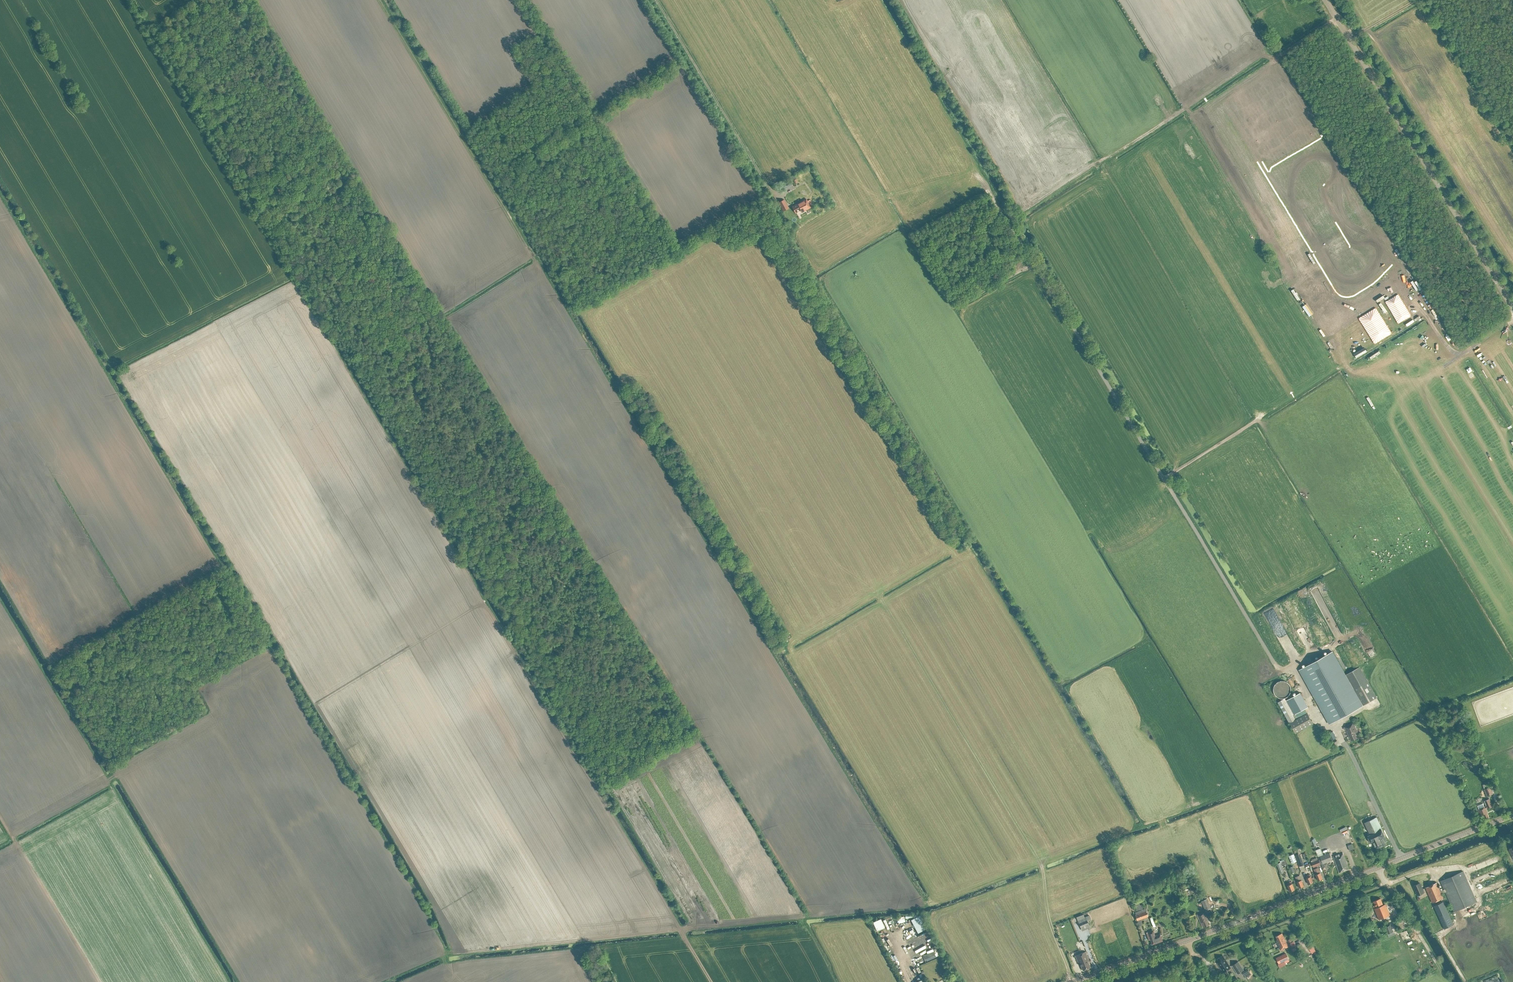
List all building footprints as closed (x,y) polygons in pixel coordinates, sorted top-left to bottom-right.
[(784,189),(792,185),(790,181),(782,185),(784,189)] [(783,211),(789,208),(784,199),(779,202),(783,211)] [(802,212),(811,207),(806,199),(792,206),(796,213),(801,210),(802,212)] [(1345,675),(1332,651),(1300,669),(1330,723),(1363,705),(1345,675)] [(1345,675),(1363,705),(1377,697),(1360,667),(1345,675)] [(1282,698),(1285,698),(1287,697),(1289,694),(1291,691),(1291,688),(1290,686),(1289,684),(1287,682),(1284,681),(1281,681),(1278,682),(1275,684),(1274,686),(1273,688),(1274,691),(1275,694),(1277,697),(1280,698),(1282,698)] [(1308,707),(1300,693),(1286,701),(1285,698),(1278,702),(1289,723),(1290,723),(1296,733),(1313,724),(1305,709),(1308,707)] [(1351,740),(1357,738),(1355,733),(1357,731),(1353,722),(1345,726),(1351,740)] [(1331,740),(1337,737),(1333,731),(1327,734),(1331,740)] [(1493,793),(1490,787),(1485,789),(1487,795),(1493,793)] [(1484,818),(1485,819),(1489,817),(1487,812),(1486,809),(1493,806),(1490,798),(1485,800),(1486,805),(1486,806),(1484,806),(1483,803),(1477,805),(1479,809),(1478,809),(1482,819),(1484,818)] [(1385,842),(1387,841),(1382,829),(1379,822),(1378,820),(1376,817),(1364,823),(1370,834),(1367,836),(1371,843),(1373,841),(1377,848),(1386,844),(1385,842)] [(1323,863),(1332,860),(1329,853),(1320,856),(1323,863),(1323,864),(1323,863)] [(1339,873),(1349,869),(1342,853),(1333,856),(1339,873)] [(1318,859),(1318,860),(1317,857),(1312,859),(1313,862),(1312,862),(1314,867),(1320,864),(1318,859)] [(1322,878),(1320,872),(1318,867),(1314,869),(1316,874),(1315,874),(1318,880),(1322,878)] [(1426,887),(1432,902),(1443,898),(1441,894),(1445,892),(1454,911),(1476,902),(1463,871),(1440,881),(1444,889),(1440,891),(1437,882),(1426,887)] [(1304,886),(1301,880),(1300,875),(1295,877),(1297,881),(1299,888),(1304,886)] [(1413,886),(1417,895),(1424,892),(1420,883),(1413,886)] [(1133,898),(1137,910),(1143,908),(1142,904),(1140,905),(1138,897),(1133,898)] [(1379,919),(1390,915),(1385,904),(1383,905),(1380,898),(1373,901),(1376,908),(1374,908),(1379,919)] [(1205,910),(1211,908),(1207,899),(1202,901),(1205,910)] [(1454,924),(1443,901),(1433,905),(1444,929),(1454,924)] [(1137,920),(1148,916),(1145,908),(1135,912),(1135,914),(1137,920)] [(1203,927),(1209,925),(1206,920),(1207,919),(1204,911),(1197,914),(1201,922),(1203,927)] [(911,920),(918,933),(927,928),(920,915),(911,920)] [(874,921),(878,929),(886,926),(882,917),(874,921)] [(1400,929),(1406,926),(1405,921),(1404,922),(1402,917),(1397,920),(1399,924),(1398,924),(1400,929)] [(1090,927),(1087,919),(1079,923),(1082,931),(1090,927)] [(1385,927),(1388,934),(1389,937),(1395,934),(1394,931),(1391,925),(1385,927)] [(1152,944),(1162,941),(1160,935),(1155,937),(1153,930),(1146,932),(1149,939),(1150,939),(1152,944)] [(1281,949),(1288,946),(1282,932),(1276,935),(1278,939),(1276,940),(1281,949)] [(1296,940),(1291,942),(1294,950),(1299,949),(1296,940)] [(934,948),(928,951),(928,952),(925,954),(926,958),(936,954),(934,948)] [(1083,970),(1090,967),(1088,960),(1089,960),(1086,951),(1076,954),(1079,963),(1080,963),(1083,970)] [(1276,958),(1279,964),(1289,959),(1286,953),(1276,958)] [(1219,962),(1217,963),(1224,973),(1231,968),(1223,956),(1217,959),(1219,962)] [(1244,970),(1238,961),(1232,965),(1238,974),(1244,970)] [(1246,977),(1251,974),(1248,969),(1243,972),(1246,977)]
